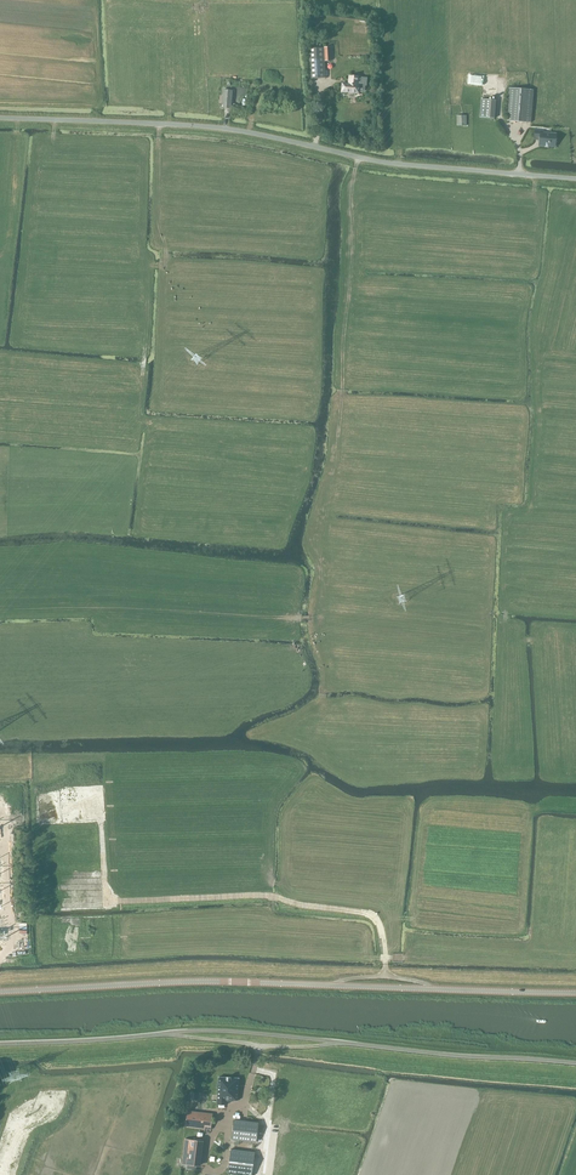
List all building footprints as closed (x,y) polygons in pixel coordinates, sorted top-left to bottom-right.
[(309,48),(311,78),(325,78),(325,61),(332,60),(331,47),(309,48)] [(364,85),(367,85),(366,78),(359,77),(359,76),(352,76),(351,84),(343,83),(342,91),(359,93),(359,91),(365,91),(364,85)] [(507,120),(531,122),(534,89),(509,87),(507,120)] [(222,108),(231,109),(232,91),(223,90),(222,108)] [(480,117),(495,118),(496,100),(482,99),(480,117)] [(457,115),(458,126),(467,125),(466,115),(457,115)] [(540,144),(549,145),(549,147),(549,145),(556,146),(557,132),(551,132),(550,134),(543,133),(544,130),(535,129),(534,140),(535,140),(535,139),(540,140),(540,144)] [(238,1100),(239,1078),(218,1077),(217,1104),(226,1105),(226,1101),(232,1101),(232,1100),(238,1100)] [(207,1113),(187,1111),(185,1127),(205,1129),(205,1127),(211,1127),(213,1116),(207,1115),(207,1113)] [(232,1139),(257,1142),(259,1122),(234,1119),(232,1139)] [(198,1166),(201,1141),(185,1139),(183,1158),(185,1159),(184,1165),(198,1166)] [(255,1152),(231,1149),(228,1174),(240,1174),(253,1174),(255,1152)]
